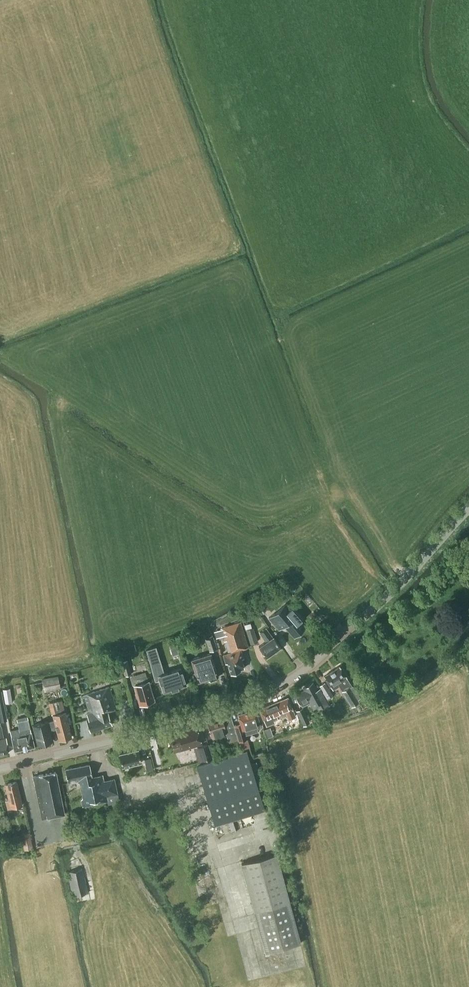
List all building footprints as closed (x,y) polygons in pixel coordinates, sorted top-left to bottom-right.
[(262,598),(253,604),(256,608),(259,614),(268,607),(262,598)] [(274,611),(269,616),(281,629),(285,625),(295,636),(305,627),(300,621),(302,619),(292,607),(280,617),(274,611)] [(231,672),(233,671),(234,673),(237,672),(237,670),(240,669),(244,667),(241,658),(243,655),(241,649),(248,647),(240,621),(220,628),(228,651),(223,653),(226,662),(228,662),(231,672)] [(245,624),(251,643),(257,641),(253,628),(252,628),(250,623),(245,624)] [(281,648),(266,626),(259,631),(265,639),(258,645),(266,656),(274,650),(276,652),(281,648)] [(212,631),(204,634),(209,650),(217,648),(212,631)] [(175,642),(169,644),(172,655),(179,653),(175,642)] [(163,671),(156,649),(146,652),(153,680),(158,678),(162,691),(170,689),(171,689),(178,687),(178,686),(186,684),(181,666),(163,671)] [(211,651),(191,658),(198,680),(207,678),(208,678),(210,679),(210,680),(216,678),(216,677),(217,675),(218,675),(211,651)] [(131,673),(128,661),(120,663),(124,675),(131,673)] [(339,666),(324,675),(333,689),(333,690),(340,685),(343,690),(342,690),(352,706),(353,705),(359,701),(358,699),(361,697),(353,685),(352,685),(339,666)] [(151,702),(152,700),(154,699),(148,679),(146,675),(136,678),(137,682),(134,683),(140,704),(147,702),(148,703),(151,702)] [(42,679),(45,692),(61,689),(58,676),(42,679)] [(295,694),(300,703),(308,698),(314,708),(318,705),(321,709),(329,705),(320,689),(317,690),(312,682),(303,687),(304,689),(295,694)] [(325,682),(319,685),(324,692),(329,688),(325,682)] [(86,718),(86,719),(90,731),(112,724),(108,711),(116,708),(109,686),(83,694),(89,711),(91,710),(91,711),(87,713),(88,718),(86,718)] [(12,702),(10,687),(3,688),(5,703),(12,702)] [(295,716),(293,710),(287,697),(259,708),(266,726),(275,722),(275,720),(287,715),(288,719),(295,716)] [(62,699),(49,702),(59,739),(71,736),(62,699)] [(260,725),(259,724),(255,710),(238,715),(241,723),(235,725),(240,741),(247,739),(245,735),(249,734),(252,730),(251,728),(260,725)] [(302,710),(296,712),(300,721),(306,719),(302,710)] [(41,723),(33,725),(38,745),(52,741),(47,720),(48,720),(46,713),(39,715),(41,723)] [(234,725),(231,716),(207,722),(211,736),(227,732),(229,742),(238,739),(234,725)] [(9,752),(6,736),(3,736),(1,725),(0,726),(0,753),(9,752)] [(10,730),(14,750),(34,746),(30,726),(10,730)] [(202,744),(202,743),(196,726),(181,731),(182,733),(170,736),(173,748),(180,746),(181,750),(202,744)] [(212,757),(208,743),(194,747),(198,762),(212,757)] [(135,776),(149,772),(143,748),(119,754),(122,767),(133,765),(135,776)] [(247,750),(197,766),(215,824),(265,809),(257,782),(262,780),(256,761),(251,763),(247,750)] [(117,793),(117,792),(114,777),(102,779),(101,775),(92,777),(90,764),(65,769),(67,782),(77,780),(80,782),(83,797),(81,799),(82,806),(86,805),(107,801),(106,796),(117,793)] [(41,818),(64,814),(55,771),(33,776),(41,818)] [(5,784),(9,799),(5,800),(8,809),(22,805),(16,781),(5,784)] [(26,846),(32,845),(29,831),(23,832),(26,846)] [(277,853),(241,863),(265,951),(301,942),(277,853)] [(83,868),(67,871),(73,895),(88,892),(83,868)]
